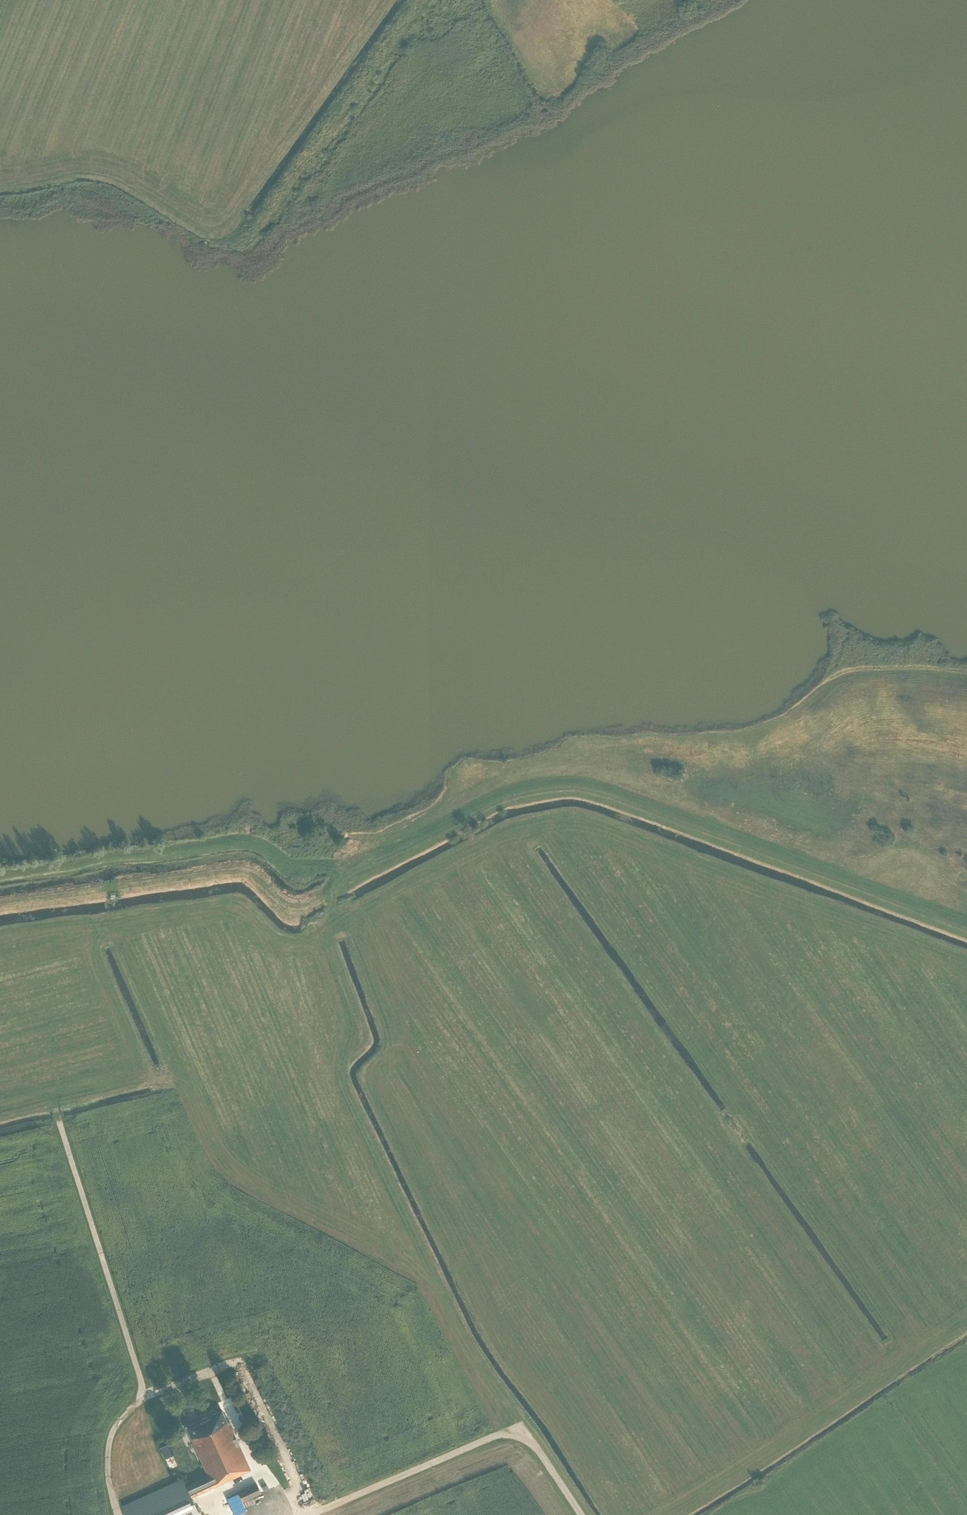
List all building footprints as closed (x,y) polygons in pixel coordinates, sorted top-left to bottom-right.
[(185,1486),(182,1479),(122,1506),(126,1514),(199,1514),(191,1497),(250,1470),(232,1431),(233,1431),(229,1421),(226,1422),(220,1410),(185,1427),(207,1476),(185,1486)] [(308,1482),(311,1490),(317,1487),(314,1479),(308,1482)] [(243,1501),(261,1493),(257,1484),(239,1492),(243,1501)]
